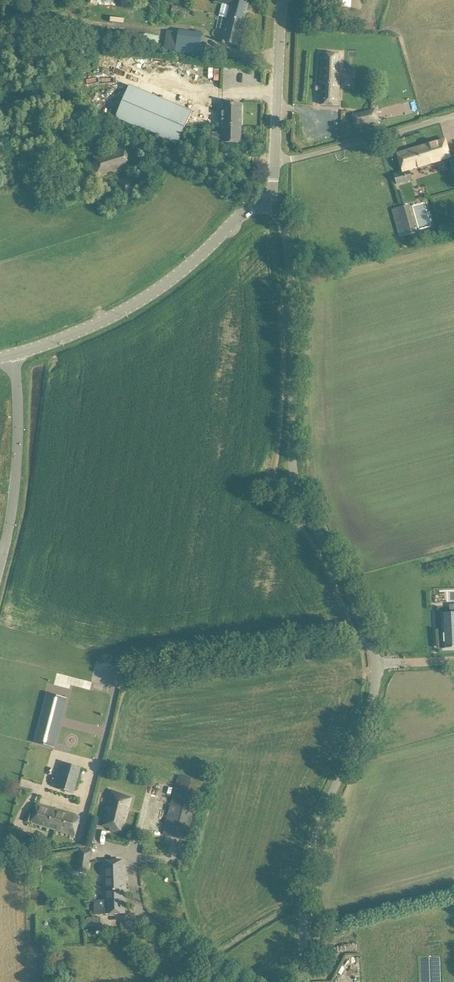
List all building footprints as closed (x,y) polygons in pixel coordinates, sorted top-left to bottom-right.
[(244,22),(249,2),(241,0),(216,0),(216,1),(230,5),(227,18),(244,22)] [(188,14),(189,8),(173,5),(172,11),(188,14)] [(221,41),(238,46),(244,22),(227,18),(221,41)] [(164,31),(162,51),(198,56),(201,34),(177,31),(177,33),(164,31)] [(340,54),(322,53),(320,82),(321,82),(321,104),(338,106),(340,54)] [(223,104),(222,126),(241,126),(241,104),(223,104)] [(175,105),(160,138),(178,146),(193,112),(175,105)] [(241,143),(241,126),(222,126),(222,133),(212,133),(212,142),(222,142),(222,143),(241,143)] [(403,172),(394,175),(397,185),(412,180),(409,171),(451,158),(445,139),(397,154),(403,172)] [(94,156),(101,176),(132,166),(128,153),(125,154),(123,146),(94,156)] [(133,176),(118,181),(123,196),(138,191),(133,176)] [(415,230),(408,205),(396,208),(404,234),(415,230)] [(443,613),(444,649),(453,648),(453,613),(443,613)] [(60,750),(94,756),(106,688),(72,682),(60,750)] [(47,693),(34,742),(54,747),(67,698),(47,693)] [(57,789),(73,793),(81,767),(65,763),(57,789)] [(179,774),(163,835),(189,842),(206,782),(179,774)] [(112,792),(104,826),(112,828),(111,832),(123,835),(132,799),(112,792)] [(28,811),(25,821),(50,828),(75,836),(76,832),(71,831),(75,815),(56,809),(37,804),(34,813),(28,811)] [(80,849),(77,871),(88,873),(92,851),(80,849)] [(124,913),(124,890),(126,890),(126,865),(124,865),(123,860),(106,859),(103,861),(104,891),(104,899),(94,900),(95,914),(124,913)] [(82,918),(82,926),(101,925),(101,917),(82,918)] [(363,964),(364,981),(453,981),(453,961),(363,964)]
